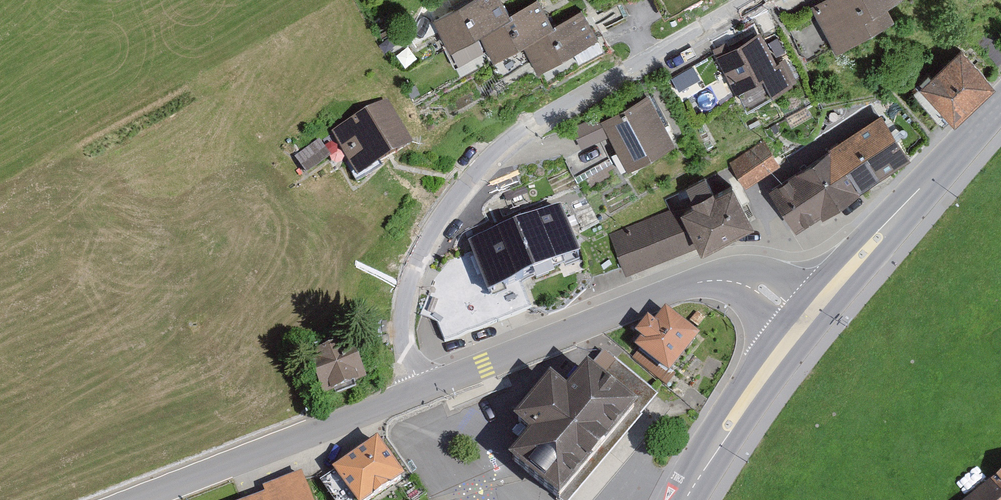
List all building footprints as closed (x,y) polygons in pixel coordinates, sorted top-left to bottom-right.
[(589,12),(562,29),(550,12),(543,1),(519,17),(510,3),(508,0),(485,0),(443,27),(463,57),(488,41),(506,70),(533,53),(549,78),(608,41),(600,29),(589,12)] [(815,6),(836,43),(889,14),(883,3),(888,0),(826,0),(815,6)] [(725,44),(716,49),(746,103),(793,77),(783,60),(775,65),(758,34),(755,36),(754,33),(743,39),(744,42),(729,51),(725,44)] [(991,83),(961,50),(932,77),(928,73),(921,79),(926,85),(915,95),(941,123),(951,114),(954,117),(991,83)] [(647,97),(604,121),(628,164),(671,140),(647,97)] [(424,157),(391,101),(336,135),(370,190),(424,157)] [(905,156),(880,118),(845,141),(841,136),(829,143),(833,150),(792,176),(773,189),(797,226),(851,191),(905,156)] [(731,157),(747,182),(782,160),(766,135),(731,157)] [(332,160),(319,143),(295,161),(308,178),(332,160)] [(762,230),(740,183),(618,240),(635,275),(704,243),(709,254),(762,230)] [(560,210),(471,245),(473,250),(450,259),(434,279),(421,316),(438,321),(444,340),(531,306),(519,278),(578,256),(560,210)] [(695,337),(666,313),(655,326),(648,320),(637,333),(644,339),(638,346),(641,348),(633,357),(667,385),(675,376),(668,371),(695,337)] [(328,398),(377,380),(363,344),(314,361),(328,398)] [(652,390),(605,351),(577,351),(518,421),(534,434),(512,460),(560,498),(606,444),(652,390)] [(386,443),(342,472),(361,499),(386,499),(412,482),(386,443)] [(972,499),(1000,499),(1000,475),(972,499)] [(309,477),(270,490),(272,497),(263,499),(317,499),(309,477)]
